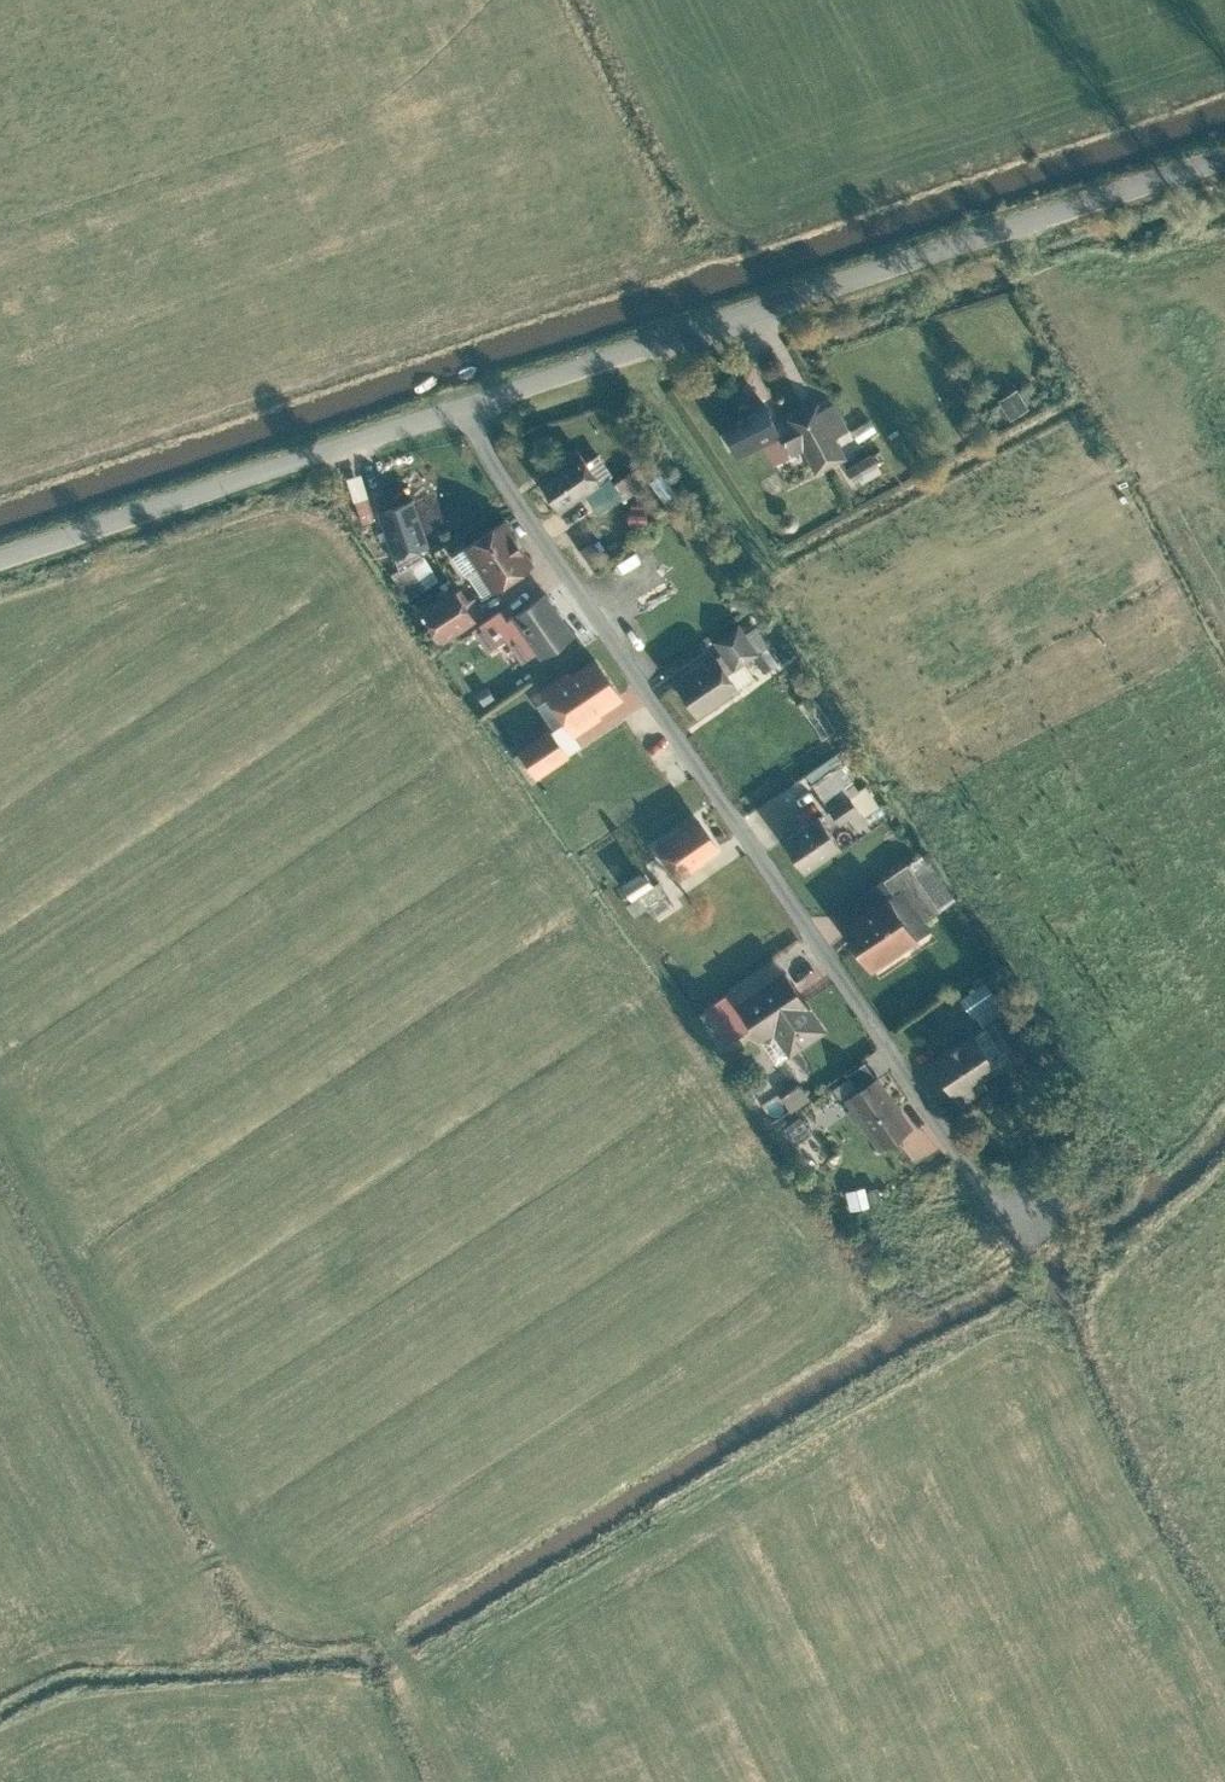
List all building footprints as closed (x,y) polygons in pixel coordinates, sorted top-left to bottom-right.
[(1016,384),(998,397),(1013,418),(1031,405),(1016,384)] [(830,391),(776,419),(784,434),(796,458),(810,451),(822,474),(850,459),(839,437),(851,430),(830,391)] [(990,428),(1009,421),(1001,400),(982,407),(990,428)] [(769,406),(727,428),(742,456),(784,434),(776,419),(769,406)] [(844,465),(856,487),(884,473),(872,451),(844,465)] [(588,453),(543,483),(564,514),(609,484),(588,453)] [(363,470),(347,474),(360,521),(376,517),(363,470)] [(418,501),(385,513),(401,557),(434,545),(418,501)] [(510,521),(470,547),(499,592),(539,567),(510,521)] [(646,539),(602,563),(625,603),(668,579),(646,539)] [(460,590),(426,612),(448,645),(482,623),(460,590)] [(552,596),(521,617),(545,653),(547,656),(579,636),(552,596)] [(545,653),(521,617),(511,623),(504,612),(477,630),(492,653),(511,640),(528,664),(545,653)] [(764,656),(742,626),(718,643),(725,653),(739,673),(764,656)] [(725,653),(680,685),(701,716),(747,684),(739,673),(725,653)] [(629,698),(603,657),(576,674),(574,671),(549,687),(579,734),(607,716),(605,713),(629,698)] [(572,757),(553,730),(523,751),(542,778),(572,757)] [(858,788),(841,765),(815,784),(835,811),(855,796),(852,792),(858,788)] [(847,852),(823,817),(787,841),(810,876),(847,852)] [(725,850),(703,819),(664,846),(686,878),(725,850)] [(650,869),(626,886),(637,902),(662,885),(650,869)] [(839,913),(851,931),(899,901),(887,882),(839,913)] [(899,901),(851,931),(878,972),(926,941),(899,901)] [(832,1031),(790,968),(739,1001),(765,1041),(781,1030),(797,1054),(832,1031)] [(1004,1071),(981,1036),(939,1064),(963,1099),(1004,1071)] [(792,1107),(811,1093),(801,1079),(782,1093),(792,1107)] [(917,1130),(883,1079),(852,1100),(886,1151),(917,1130)] [(845,1187),(852,1208),(870,1202),(864,1181),(845,1187)]
